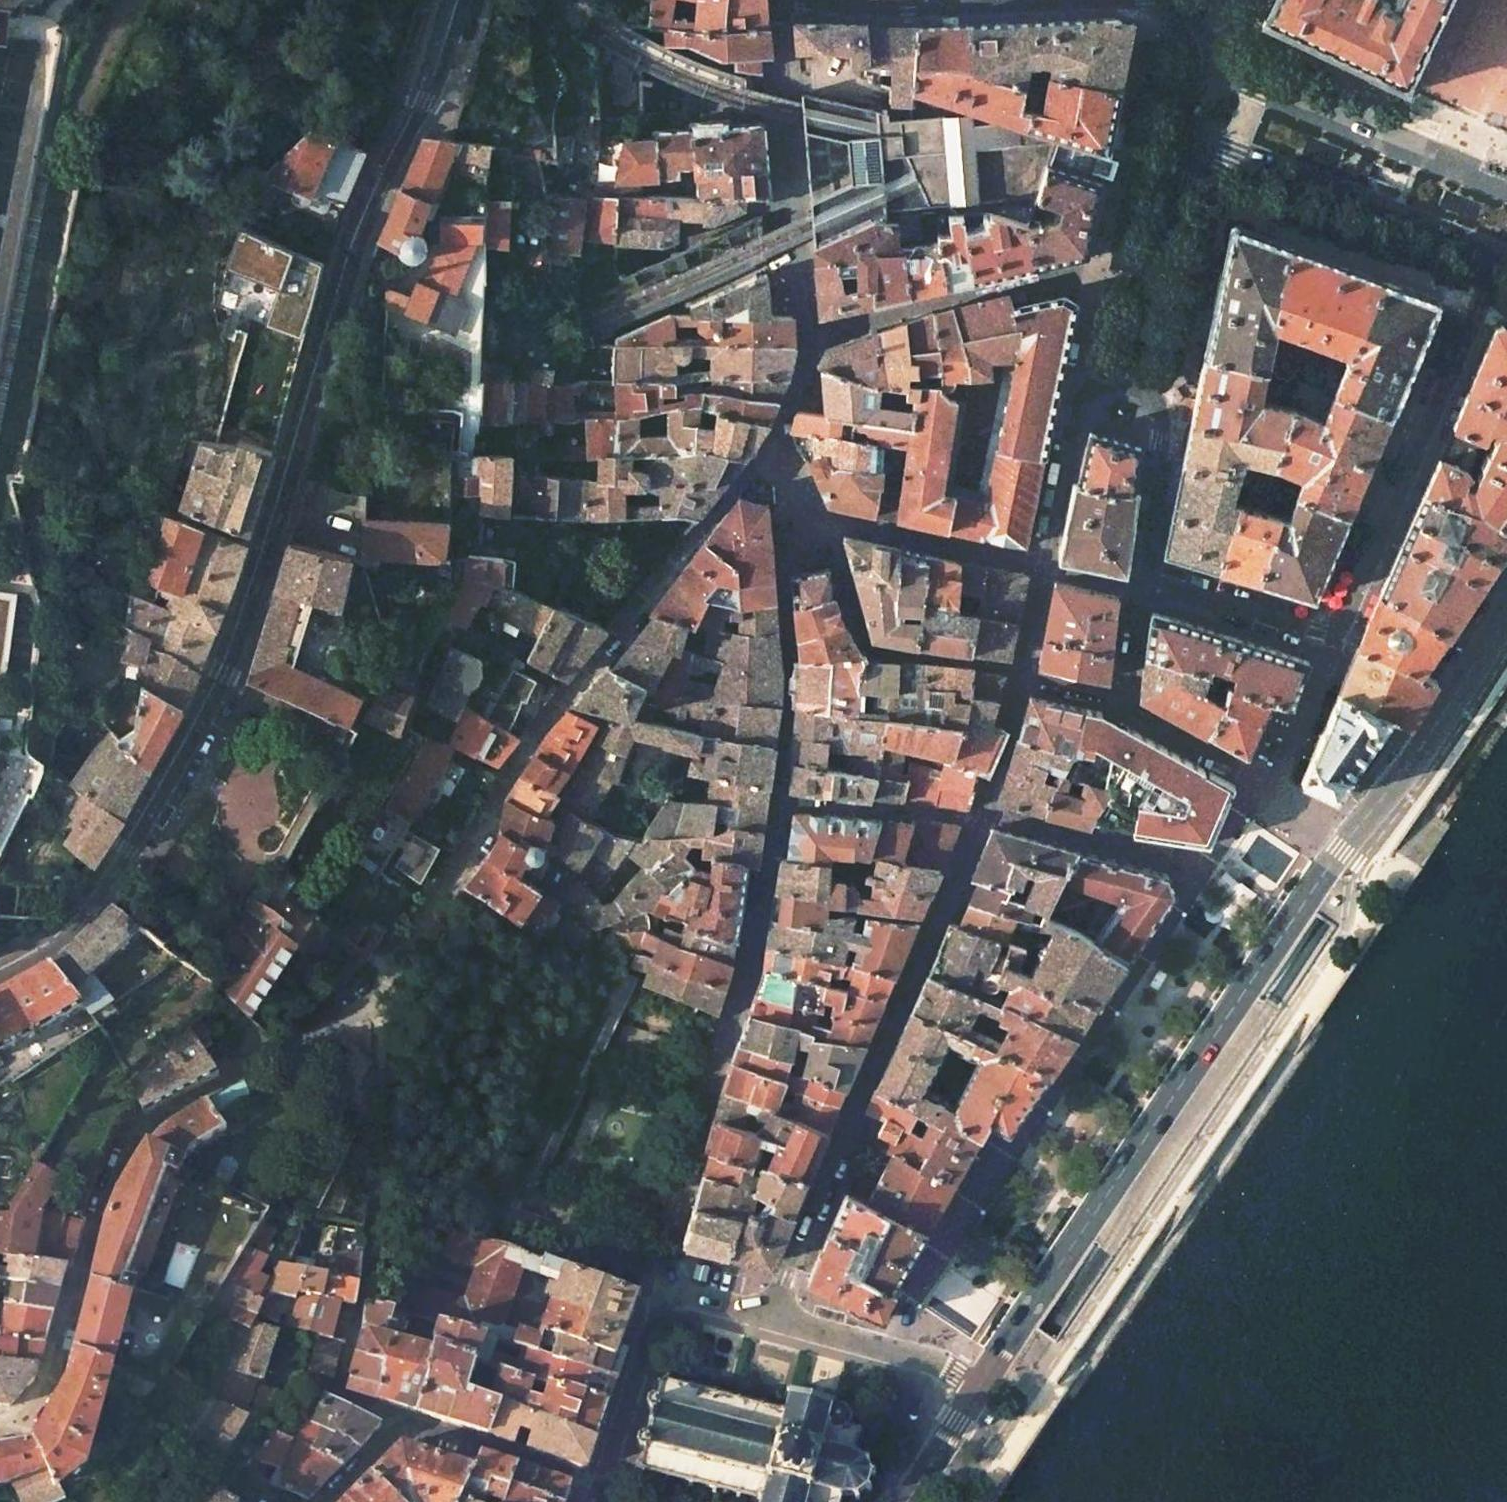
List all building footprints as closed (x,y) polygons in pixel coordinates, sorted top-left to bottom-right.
[(6,52),(10,6),(15,0),(0,0),(0,52),(6,52)] [(632,17),(665,23),(695,28),(768,26),(766,0),(704,0),(704,4),(696,3),(695,20),(672,18),(675,0),(637,0),(632,17)] [(1265,17),(1264,17),(1262,22),(1267,25),(1267,24),(1307,43),(1310,44),(1371,73),(1371,74),(1409,92),(1428,50),(1427,50),(1451,0),(1396,0),(1393,7),(1379,0),(1273,0),(1265,17)] [(1052,63),(1049,74),(1120,89),(1134,21),(1118,18),(969,25),(974,73),(1024,87),(1026,86),(1029,65),(1037,65),(1040,64),(1041,62),(1052,63)] [(721,56),(734,56),(734,66),(749,69),(760,70),(758,55),(770,54),(768,26),(695,28),(665,23),(666,44),(687,43),(721,56)] [(872,79),(891,85),(891,99),(912,103),(912,90),(918,28),(868,28),(868,24),(818,23),(795,23),(798,51),(826,50),(851,52),(852,62),(866,63),(866,70),(874,72),(872,79)] [(1014,123),(1026,127),(1030,114),(1023,113),(1024,87),(974,73),(969,25),(918,28),(912,90),(982,112),(1014,123)] [(693,57),(721,56),(687,43),(687,52),(693,57)] [(1056,136),(1108,152),(1111,137),(1120,89),(1049,74),(1026,86),(1024,87),(1023,113),(1030,114),(1026,127),(1056,136)] [(873,137),(846,139),(850,182),(873,182),(886,182),(890,202),(939,201),(951,201),(960,201),(976,200),(975,182),(974,150),(1010,148),(1000,124),(973,124),(972,113),(898,121),(901,134),(883,136),(873,137)] [(630,116),(599,114),(590,114),(588,138),(573,137),(569,160),(554,158),(537,159),(545,200),(551,199),(587,198),(616,197),(625,141),(628,129),(630,116)] [(654,131),(655,139),(656,179),(682,176),(681,167),(696,166),(699,196),(745,194),(745,195),(761,196),(770,196),(764,122),(754,122),(729,125),(729,119),(691,122),(691,128),(654,131)] [(975,182),(976,200),(1035,200),(1041,181),(1046,164),(1087,177),(1102,182),(1105,167),(1108,152),(1026,127),(1014,123),(1000,124),(1010,148),(974,150),(975,182)] [(321,195),(346,204),(366,151),(361,149),(311,128),(261,176),(276,182),(320,200),(321,195)] [(449,155),(488,162),(490,143),(453,140),(423,137),(378,241),(389,247),(397,250),(400,256),(402,258),(406,260),(408,260),(414,260),(419,259),(422,256),(425,249),(426,244),(415,232),(449,155)] [(616,197),(644,195),(643,179),(656,179),(655,139),(625,141),(616,197)] [(1035,266),(1087,255),(1098,198),(1102,182),(1087,177),(1046,164),(1041,181),(1035,200),(1028,225),(1035,266)] [(243,215),(276,182),(261,176),(223,214),(222,219),(233,223),(238,225),(243,215)] [(238,225),(326,264),(346,208),(346,204),(321,195),(320,200),(276,182),(243,215),(238,225)] [(656,185),(656,196),(691,197),(690,185),(686,182),(656,185)] [(704,220),(711,221),(744,206),(745,195),(745,194),(699,196),(691,197),(656,196),(644,195),(587,198),(551,199),(555,252),(590,255),(591,239),(614,240),(614,242),(643,243),(663,244),(677,239),(677,216),(667,215),(668,204),(705,206),(704,220)] [(510,249),(511,201),(485,201),(485,214),(485,242),(485,246),(510,249)] [(939,216),(939,201),(917,205),(917,207),(918,207),(923,246),(924,246),(939,243),(938,233),(939,216)] [(950,232),(938,233),(939,243),(946,287),(974,281),(966,234),(964,222),(964,216),(960,201),(951,201),(939,201),(939,216),(948,215),(950,232)] [(860,287),(861,306),(911,295),(910,259),(919,259),(919,247),(923,246),(918,207),(917,207),(909,208),(907,208),(887,215),(887,216),(887,220),(875,220),(874,220),(850,231),(814,247),(815,263),(838,259),(842,280),(856,279),(859,276),(858,287),(860,287)] [(991,228),(966,234),(974,281),(1035,266),(1028,225),(988,213),(991,228)] [(439,216),(440,244),(477,242),(485,242),(485,214),(439,216)] [(280,285),(316,298),(326,264),(238,225),(233,223),(228,241),(238,244),(234,260),(223,256),(220,267),(230,271),(220,304),(241,309),(250,281),(246,280),(250,274),(280,285)] [(1217,290),(1204,354),(1206,355),(1205,356),(1266,369),(1275,326),(1291,244),(1283,242),(1235,224),(1235,225),(1231,227),(1230,226),(1217,290)] [(410,295),(385,287),(385,305),(431,324),(434,318),(452,324),(462,298),(455,295),(461,281),(477,280),(476,259),(470,259),(477,242),(440,244),(439,244),(424,282),(417,280),(410,295)] [(946,287),(939,243),(924,246),(919,247),(919,259),(910,259),(911,295),(931,290),(946,287)] [(1275,326),(1351,354),(1352,354),(1382,278),(1381,278),(1376,276),(1291,244),(1275,326)] [(815,263),(820,315),(861,306),(860,287),(858,287),(843,290),(842,280),(838,259),(815,263)] [(766,273),(761,273),(695,303),(690,305),(689,314),(770,316),(770,315),(766,273)] [(1382,278),(1352,354),(1351,354),(1334,393),(1392,416),(1392,415),(1394,415),(1442,303),(1441,303),(1440,300),(1440,299),(1390,281),(1382,278)] [(267,322),(305,337),(316,298),(280,285),(267,322)] [(664,303),(668,314),(690,305),(695,303),(691,293),(664,303)] [(908,455),(903,491),(902,491),(898,518),(956,530),(1026,545),(1076,304),(1071,300),(1064,295),(1012,307),(1007,293),(934,312),(939,354),(940,385),(917,388),(917,397),(915,396),(913,411),(911,427),(912,428),(910,444),(908,455)] [(909,363),(916,370),(917,388),(940,385),(939,354),(934,312),(909,320),(905,321),(909,363)] [(794,345),(792,316),(770,315),(770,316),(689,314),(668,314),(615,338),(616,345),(675,344),(714,344),(794,345)] [(877,331),(879,385),(907,388),(907,395),(915,396),(917,397),(917,388),(916,370),(909,363),(905,321),(901,322),(877,331)] [(1503,324),(1495,326),(1468,391),(1506,409),(1506,326),(1503,324)] [(824,367),(879,385),(877,331),(877,329),(827,348),(818,365),(824,367)] [(794,345),(714,344),(675,344),(616,345),(614,345),(612,384),(673,380),(695,378),(709,377),(727,376),(787,378),(794,345)] [(1259,401),(1266,369),(1205,356),(1192,422),(1282,441),(1292,408),(1259,401)] [(1283,357),(1277,373),(1284,375),(1302,381),(1321,388),(1327,373),(1283,357)] [(876,406),(879,385),(824,367),(827,414),(911,427),(913,411),(876,406)] [(1285,398),(1294,401),(1297,394),(1302,381),(1284,375),(1281,388),(1285,398)] [(695,386),(695,378),(673,380),(674,392),(692,392),(719,393),(778,400),(787,378),(727,376),(709,377),(709,387),(695,386)] [(621,419),(637,414),(668,409),(700,406),(717,411),(769,424),(778,400),(719,393),(692,392),(674,392),(673,380),(612,384),(556,385),(483,382),(478,426),(494,424),(558,420),(588,420),(621,419)] [(1315,402),(1321,388),(1302,381),(1297,394),(1315,402)] [(1439,458),(1424,493),(1478,512),(1506,530),(1506,409),(1468,391),(1453,426),(1482,439),(1485,439),(1489,428),(1498,432),(1489,453),(1486,451),(1479,465),(1482,467),(1472,486),(1465,482),(1469,473),(1468,471),(1439,458)] [(1322,420),(1292,408),(1282,441),(1275,465),(1304,477),(1297,494),(1350,515),(1392,416),(1334,393),(1322,420)] [(588,420),(590,460),(596,459),(665,450),(683,450),(695,446),(747,456),(769,424),(717,411),(715,420),(710,419),(709,420),(708,424),(699,424),(700,406),(668,409),(667,434),(640,435),(637,414),(621,419),(588,420)] [(792,430),(910,444),(912,428),(911,427),(827,414),(798,411),(792,430)] [(1250,459),(1275,465),(1282,441),(1192,422),(1183,464),(1239,475),(1240,470),(1245,454),(1250,459)] [(1468,471),(1482,439),(1453,426),(1439,458),(1468,471)] [(808,460),(882,469),(883,450),(908,455),(910,444),(792,430),(797,445),(808,460)] [(1079,484),(1134,491),(1140,446),(1090,431),(1079,484)] [(202,440),(181,508),(249,533),(275,450),(238,440),(237,445),(219,442),(202,440)] [(683,450),(665,450),(596,459),(595,482),(535,475),(530,517),(627,517),(659,514),(697,517),(723,486),(747,456),(695,446),(683,450)] [(482,515),(485,516),(513,517),(512,458),(478,456),(478,468),(459,470),(459,502),(483,502),(482,515)] [(566,475),(583,474),(583,459),(566,460),(566,475)] [(828,503),(874,513),(879,487),(880,487),(882,469),(808,460),(814,471),(828,503)] [(1230,501),(1239,475),(1183,464),(1165,552),(1220,569),(1240,504),(1230,501)] [(1254,474),(1240,470),(1239,475),(1252,479),(1268,485),(1273,469),(1259,466),(1257,468),(1254,474)] [(1240,504),(1220,569),(1260,582),(1279,517),(1275,516),(1283,489),(1268,485),(1252,479),(1244,505),(1240,504)] [(1079,484),(1065,553),(1124,566),(1134,491),(1079,484)] [(902,491),(880,487),(879,487),(874,513),(898,518),(902,491)] [(1497,560),(1506,545),(1506,530),(1478,512),(1424,493),(1413,519),(1497,560)] [(1289,519),(1279,517),(1260,582),(1314,599),(1350,515),(1297,494),(1289,519)] [(767,504),(739,496),(651,611),(655,612),(680,618),(697,622),(697,594),(698,594),(711,587),(725,569),(736,572),(737,589),(727,598),(775,598),(773,575),(767,504)] [(129,594),(124,623),(135,630),(149,638),(147,646),(158,651),(168,650),(199,669),(212,639),(229,589),(246,543),(167,514),(163,526),(177,531),(158,585),(179,593),(174,607),(153,602),(129,594)] [(1403,543),(1482,581),(1497,560),(1413,519),(1403,543)] [(451,566),(451,558),(442,557),(449,522),(368,520),(363,520),(363,561),(378,564),(380,562),(380,558),(440,558),(440,567),(441,569),(448,569),(451,566)] [(855,577),(897,582),(897,547),(844,535),(843,537),(850,561),(855,577)] [(348,574),(351,558),(288,542),(247,680),(257,686),(348,726),(361,695),(276,660),(278,656),(277,654),(274,652),(299,594),(341,606),(348,574)] [(1482,581),(1403,543),(1382,593),(1412,608),(1447,633),(1482,581)] [(903,610),(921,613),(927,554),(897,547),(897,582),(855,577),(872,637),(918,644),(920,618),(903,617),(903,610)] [(487,583),(501,588),(502,559),(480,554),(480,555),(466,557),(464,573),(456,590),(480,598),(487,583)] [(921,613),(957,615),(956,610),(958,583),(960,561),(927,554),(921,613)] [(963,591),(982,594),(986,566),(960,561),(958,583),(963,582),(963,591)] [(977,614),(1018,622),(1028,575),(986,566),(982,594),(979,610),(977,614)] [(794,606),(833,595),(830,568),(791,574),(794,606)] [(1056,581),(1039,662),(1108,678),(1119,595),(1056,581)] [(0,588),(0,673),(3,673),(14,590),(0,588)] [(499,615),(539,634),(540,634),(553,608),(515,590),(512,592),(501,588),(498,615),(499,615)] [(1412,608),(1382,593),(1358,647),(1420,673),(1447,633),(1412,608)] [(739,616),(740,631),(778,634),(775,598),(727,598),(698,594),(697,594),(697,622),(709,625),(721,628),(722,610),(726,610),(729,616),(739,616)] [(796,636),(845,622),(833,595),(794,606),(796,636)] [(566,678),(606,626),(553,608),(540,634),(539,634),(527,657),(566,678)] [(918,644),(971,652),(977,614),(979,610),(973,609),(973,613),(956,610),(957,615),(921,613),(920,618),(918,644)] [(1146,652),(1210,670),(1208,678),(1226,690),(1229,683),(1272,697),(1291,703),(1309,659),(1152,611),(1146,652)] [(778,634),(740,631),(733,631),(721,628),(709,625),(704,653),(677,647),(680,618),(655,612),(612,667),(645,683),(674,691),(712,699),(779,707),(781,670),(778,634)] [(971,652),(1012,657),(1018,622),(977,614),(971,652)] [(799,658),(851,656),(860,652),(845,622),(796,636),(799,658)] [(199,669),(168,650),(158,651),(147,646),(149,638),(135,630),(124,658),(118,671),(140,678),(142,678),(141,683),(142,684),(183,708),(199,669)] [(457,716),(462,706),(469,688),(482,659),(451,646),(427,704),(457,716)] [(1420,673),(1358,647),(1356,653),(1339,692),(1392,716),(1410,726),(1437,681),(1420,673)] [(862,659),(860,652),(851,656),(799,658),(798,705),(857,719),(886,721),(887,689),(858,688),(862,659)] [(1140,696),(1207,732),(1226,690),(1208,678),(1210,670),(1146,652),(1140,696)] [(887,689),(886,721),(921,722),(943,724),(945,704),(927,702),(927,664),(863,660),(862,659),(858,688),(887,689)] [(963,726),(973,671),(973,668),(927,664),(927,702),(945,704),(943,724),(963,726)] [(654,705),(670,709),(674,691),(645,683),(612,667),(609,666),(575,704),(615,712),(649,720),(654,705)] [(545,684),(506,668),(480,715),(509,732),(522,701),(537,704),(545,684)] [(413,680),(393,669),(382,677),(385,682),(364,719),(404,732),(406,728),(408,729),(430,681),(413,680)] [(988,729),(1005,675),(973,671),(963,726),(988,729)] [(249,682),(247,680),(238,694),(240,696),(249,682)] [(1248,754),(1272,697),(1229,683),(1226,690),(1207,732),(1246,754),(1248,754)] [(149,768),(183,708),(142,684),(135,725),(119,736),(149,768)] [(703,721),(701,732),(774,742),(779,707),(712,699),(674,691),(670,709),(669,715),(703,721)] [(1339,692),(1301,782),(1336,799),(1343,789),(1392,716),(1339,692)] [(1084,707),(1030,696),(1019,737),(1070,750),(1074,738),(1084,707)] [(850,753),(847,770),(878,776),(884,743),(886,721),(857,719),(798,705),(791,761),(794,761),(825,766),(825,757),(830,757),(831,745),(834,745),(836,745),(837,744),(840,742),(850,743),(850,745),(870,747),(869,754),(850,753)] [(509,732),(480,715),(464,707),(452,747),(497,765),(518,737),(509,732)] [(1101,711),(1084,707),(1074,738),(1093,742),(1189,794),(1183,808),(1138,802),(1132,832),(1173,839),(1209,844),(1234,785),(1233,784),(1212,773),(1213,768),(1195,758),(1192,761),(1101,711)] [(70,711),(67,719),(67,720),(70,722),(75,722),(78,719),(78,714),(70,711)] [(568,711),(546,735),(535,753),(567,769),(595,722),(571,712),(568,711)] [(640,743),(635,756),(769,781),(774,742),(701,732),(667,724),(649,720),(615,712),(581,767),(612,779),(615,780),(625,753),(633,735),(698,749),(698,750),(707,752),(705,760),(696,757),(685,754),(640,743)] [(948,754),(945,762),(950,762),(963,726),(943,724),(921,722),(886,721),(884,743),(878,776),(870,796),(935,802),(943,770),(910,761),(907,773),(898,772),(904,744),(948,754)] [(950,762),(980,767),(983,768),(999,732),(988,729),(963,726),(950,762)] [(96,747),(71,781),(86,791),(122,816),(149,768),(119,736),(111,729),(96,747)] [(1067,778),(1060,776),(1070,750),(1019,737),(1001,802),(1052,816),(1059,818),(1069,792),(1064,790),(1067,778)] [(429,738),(386,809),(408,822),(452,747),(429,738)] [(520,777),(552,792),(567,769),(535,753),(520,777)] [(646,837),(704,834),(732,828),(762,828),(769,781),(713,771),(635,756),(629,775),(654,786),(653,792),(668,797),(649,830),(646,837)] [(791,787),(870,796),(878,776),(847,770),(825,766),(794,761),(791,787)] [(943,770),(935,802),(934,804),(966,809),(969,807),(980,767),(950,762),(945,762),(943,770)] [(595,806),(612,779),(581,767),(557,806),(566,811),(601,828),(610,814),(595,806)] [(506,798),(538,813),(552,792),(520,777),(506,798)] [(122,816),(86,791),(71,812),(81,818),(65,842),(95,858),(109,838),(122,816)] [(1059,818),(1090,826),(1104,801),(1069,792),(1059,818)] [(506,798),(498,838),(488,856),(540,890),(547,896),(558,881),(544,871),(543,873),(524,861),(527,856),(533,859),(536,859),(538,858),(540,858),(542,855),(543,853),(543,850),(547,853),(555,849),(557,828),(548,824),(552,817),(538,813),(506,798)] [(649,830),(615,805),(610,814),(601,828),(614,834),(640,845),(646,837),(649,830)] [(399,838),(408,822),(386,809),(357,858),(378,874),(399,838)] [(576,867),(589,849),(601,828),(566,811),(557,828),(555,849),(576,867)] [(781,856),(778,881),(844,888),(844,881),(825,878),(829,849),(852,851),(852,849),(870,853),(877,818),(795,811),(788,857),(781,856)] [(870,853),(940,867),(958,825),(912,819),(912,821),(877,818),(870,853)] [(626,851),(634,856),(640,845),(614,834),(601,828),(589,849),(616,866),(626,851)] [(704,841),(703,853),(747,861),(757,862),(762,828),(732,828),(704,834),(704,841)] [(993,828),(972,877),(979,879),(969,900),(1028,917),(1033,905),(1046,909),(1043,914),(1046,909),(1063,871),(1065,871),(1077,850),(993,828)] [(597,897),(572,878),(553,901),(558,904),(597,929),(619,919),(648,907),(694,864),(683,852),(690,843),(704,841),(704,834),(646,837),(640,845),(634,856),(644,866),(612,902),(602,906),(597,897)] [(407,843),(399,838),(378,874),(417,903),(447,855),(411,837),(407,843)] [(873,878),(931,892),(941,867),(940,867),(870,853),(852,849),(852,851),(850,873),(873,878)] [(1082,930),(1127,961),(1175,893),(1168,874),(1165,874),(1077,850),(1065,871),(1063,871),(1046,909),(1043,914),(1082,930)] [(700,915),(697,924),(736,938),(744,883),(747,861),(703,853),(694,864),(648,907),(655,909),(667,914),(672,897),(679,900),(676,910),(693,916),(700,915)] [(550,917),(558,904),(553,901),(547,896),(540,890),(488,856),(464,886),(519,919),(530,903),(550,917)] [(141,865),(112,910),(113,911),(142,866),(141,865)] [(293,878),(279,868),(270,883),(258,875),(252,883),(250,883),(240,926),(254,938),(223,985),(250,1008),(309,918),(279,897),(293,878)] [(869,896),(855,893),(855,904),(921,913),(931,892),(873,878),(869,896)] [(844,888),(778,881),(777,888),(826,894),(826,901),(855,904),(855,893),(855,889),(856,889),(855,886),(854,884),(852,882),(850,881),(844,881),(844,888)] [(771,918),(823,927),(824,913),(826,901),(826,894),(777,888),(775,888),(771,918)] [(969,900),(959,924),(998,938),(1008,941),(1004,951),(998,968),(1095,1002),(1098,1003),(1127,961),(1082,930),(1043,914),(1039,920),(1028,917),(969,900)] [(650,932),(655,909),(648,907),(619,919),(620,933),(623,933),(647,931),(650,932)] [(89,976),(140,931),(112,910),(70,954),(51,963),(83,1007),(91,1017),(111,1004),(89,976)] [(839,911),(824,913),(823,927),(771,918),(767,945),(844,958),(855,912),(839,911)] [(866,915),(855,912),(844,958),(853,962),(866,915)] [(866,915),(853,962),(896,974),(918,920),(866,915)] [(664,925),(661,937),(695,948),(732,961),(736,938),(697,924),(685,921),(681,931),(664,925)] [(992,950),(998,938),(959,924),(950,921),(939,947),(989,965),(998,968),(1004,951),(999,949),(997,952),(992,950)] [(656,948),(653,957),(725,985),(732,961),(695,948),(661,937),(650,932),(647,931),(623,933),(622,949),(639,953),(642,944),(656,948)] [(853,973),(850,987),(886,997),(896,974),(853,962),(844,958),(767,945),(764,968),(827,980),(830,969),(831,970),(833,971),(835,972),(838,972),(839,971),(841,970),(853,973)] [(927,973),(980,988),(981,984),(989,965),(939,947),(927,973)] [(649,971),(645,981),(698,1001),(718,1008),(725,985),(653,957),(639,953),(632,965),(649,971)] [(83,1007),(51,963),(0,990),(0,1051),(83,1007)] [(1011,983),(1004,1000),(1009,1002),(1018,1007),(1076,1035),(1078,1030),(1091,1009),(1095,1002),(998,968),(989,965),(981,984),(989,987),(994,987),(995,987),(997,985),(998,983),(999,981),(1011,983)] [(756,990),(817,1006),(822,1007),(824,995),(843,999),(847,986),(827,980),(764,968),(756,990)] [(912,1007),(955,1025),(959,1026),(980,988),(927,973),(912,1007)] [(835,1010),(876,1019),(886,997),(850,987),(847,986),(843,999),(824,995),(822,1007),(835,1010)] [(959,1026),(1021,1057),(1050,1071),(1076,1035),(1018,1007),(1013,1016),(1008,1021),(1003,1019),(1004,1011),(1009,1002),(1004,1000),(980,988),(959,1026)] [(748,1013),(813,1029),(811,1035),(829,1037),(831,1025),(813,1022),(817,1006),(756,990),(748,1013)] [(709,1023),(712,1024),(718,1008),(714,1007),(709,1023)] [(912,1007),(878,1085),(916,1103),(925,1088),(948,1039),(955,1025),(912,1007)] [(829,1037),(867,1042),(876,1019),(835,1010),(831,1025),(829,1037)] [(795,1039),(809,1044),(811,1035),(813,1029),(748,1013),(738,1041),(791,1056),(795,1039)] [(219,1071),(195,1024),(129,1079),(138,1099),(137,1100),(144,1111),(186,1088),(220,1072),(219,1071)] [(962,1090),(955,1103),(950,1099),(948,1097),(939,1092),(936,1091),(932,1091),(925,1088),(916,1103),(929,1109),(944,1116),(981,1134),(989,1119),(1021,1057),(959,1026),(955,1025),(948,1039),(956,1042),(956,1044),(959,1046),(968,1051),(971,1052),(975,1052),(979,1054),(962,1090)] [(803,1069),(847,1087),(867,1042),(829,1037),(811,1035),(809,1044),(805,1061),(803,1067),(803,1069)] [(789,1061),(791,1056),(738,1041),(731,1061),(785,1086),(787,1071),(789,1061)] [(789,1061),(803,1067),(805,1061),(791,1056),(789,1061)] [(1011,1127),(1050,1071),(1021,1057),(989,1119),(1006,1128),(1011,1127)] [(781,1096),(785,1086),(731,1061),(722,1088),(751,1097),(782,1109),(797,1116),(828,1131),(840,1103),(802,1092),(799,1097),(803,1099),(800,1104),(781,1096)] [(802,1092),(840,1103),(847,1087),(803,1069),(800,1076),(787,1071),(785,1086),(802,1092)] [(245,1092),(237,1081),(225,1087),(206,1099),(215,1112),(245,1092)] [(876,1115),(866,1140),(892,1151),(956,1180),(965,1162),(930,1146),(922,1134),(910,1127),(917,1113),(925,1118),(929,1109),(916,1103),(878,1085),(866,1112),(876,1115)] [(713,1117),(788,1137),(797,1116),(782,1109),(751,1097),(722,1088),(713,1117)] [(169,1122),(165,1125),(160,1130),(155,1135),(150,1140),(147,1143),(146,1143),(184,1165),(196,1147),(227,1129),(215,1112),(206,1099),(169,1122)] [(969,1154),(934,1139),(944,1116),(929,1109),(925,1118),(929,1120),(922,1134),(930,1146),(965,1162),(969,1154)] [(777,1159),(809,1178),(828,1131),(797,1116),(788,1137),(713,1117),(710,1128),(705,1147),(710,1148),(754,1159),(762,1161),(774,1164),(777,1159)] [(934,1139),(969,1154),(981,1134),(944,1116),(934,1139)] [(889,1159),(868,1201),(895,1214),(927,1230),(956,1180),(892,1151),(866,1140),(858,1160),(872,1164),(877,1153),(889,1159)] [(111,1205),(110,1209),(107,1218),(105,1222),(94,1280),(133,1295),(134,1290),(135,1290),(137,1282),(127,1280),(167,1172),(178,1177),(184,1165),(146,1143),(118,1190),(114,1197),(111,1205)] [(231,1166),(196,1147),(184,1165),(219,1184),(231,1166)] [(751,1168),(754,1159),(710,1148),(703,1170),(752,1187),(755,1185),(759,1170),(751,1168)] [(10,1179),(13,1156),(0,1155),(0,1177),(10,1179)] [(766,1188),(774,1196),(771,1202),(795,1211),(802,1194),(809,1178),(777,1159),(774,1164),(762,1161),(759,1170),(755,1185),(756,1184),(757,1184),(758,1183),(759,1183),(760,1183),(762,1184),(763,1184),(764,1185),(765,1186),(766,1187),(766,1188)] [(48,1211),(57,1178),(37,1163),(23,1186),(20,1190),(14,1202),(13,1205),(12,1205),(11,1206),(11,1215),(0,1214),(0,1254),(27,1257),(48,1211)] [(752,1187),(703,1170),(694,1202),(737,1211),(751,1205),(752,1187)] [(809,1279),(850,1297),(848,1300),(853,1304),(852,1305),(880,1318),(883,1319),(884,1318),(885,1318),(887,1316),(899,1293),(900,1290),(895,1287),(927,1230),(895,1214),(868,1201),(861,1197),(845,1189),(809,1279)] [(683,1240),(726,1251),(733,1224),(736,1216),(737,1211),(694,1202),(686,1231),(683,1240)] [(733,1224),(726,1251),(772,1263),(795,1211),(771,1202),(762,1209),(751,1205),(737,1211),(736,1216),(743,1218),(742,1224),(733,1224)] [(27,1257),(69,1262),(80,1222),(48,1211),(27,1257)] [(287,1233),(263,1218),(224,1281),(271,1298),(279,1284),(269,1279),(284,1250),(279,1248),(287,1233)] [(526,1351),(609,1378),(638,1298),(592,1279),(543,1261),(503,1248),(490,1244),(455,1233),(446,1255),(477,1266),(464,1301),(445,1294),(432,1288),(404,1279),(397,1309),(411,1314),(430,1321),(441,1324),(505,1344),(526,1351)] [(60,1290),(69,1262),(27,1257),(0,1254),(0,1262),(7,1263),(8,1270),(0,1269),(0,1281),(60,1290)] [(335,1259),(334,1276),(359,1285),(361,1270),(362,1258),(345,1258),(344,1260),(335,1259)] [(317,1334),(340,1341),(344,1342),(355,1305),(359,1285),(334,1276),(302,1269),(293,1266),(281,1292),(275,1303),(261,1315),(280,1322),(288,1326),(317,1334)] [(635,1296),(638,1298),(647,1270),(644,1269),(635,1296)] [(952,1272),(929,1312),(975,1337),(997,1297),(952,1272)] [(437,1275),(432,1288),(445,1294),(450,1280),(437,1275)] [(131,1305),(135,1290),(134,1290),(133,1295),(94,1280),(75,1352),(114,1366),(131,1305)] [(4,1304),(5,1305),(53,1312),(60,1290),(0,1281),(0,1294),(6,1295),(4,1304)] [(255,1321),(261,1315),(275,1303),(271,1298),(224,1281),(202,1318),(209,1320),(207,1323),(214,1326),(220,1315),(229,1312),(235,1304),(238,1306),(231,1320),(251,1330),(255,1321)] [(163,1316),(167,1301),(152,1295),(135,1290),(131,1305),(163,1316)] [(384,1338),(394,1308),(366,1299),(363,1328),(355,1356),(386,1364),(392,1339),(384,1338)] [(1,1332),(0,1336),(0,1340),(44,1345),(53,1312),(5,1305),(1,1332)] [(251,1330),(218,1401),(247,1415),(262,1423),(273,1390),(261,1386),(279,1329),(255,1321),(251,1330)] [(434,1346),(478,1363),(501,1373),(492,1401),(502,1405),(538,1419),(596,1441),(607,1408),(616,1380),(609,1378),(526,1351),(522,1364),(518,1362),(501,1357),(505,1344),(441,1324),(434,1346)] [(308,1371),(333,1377),(340,1341),(317,1334),(308,1371)] [(419,1413),(433,1355),(418,1350),(418,1348),(392,1339),(386,1364),(377,1400),(419,1413)] [(0,1340),(0,1359),(38,1364),(44,1345),(0,1340)] [(433,1355),(419,1413),(489,1438),(502,1405),(492,1401),(467,1393),(478,1363),(434,1346),(433,1355)] [(114,1366),(75,1352),(68,1378),(33,1439),(25,1440),(0,1445),(0,1484),(11,1480),(22,1501),(53,1501),(65,1497),(58,1484),(87,1461),(110,1378),(114,1366)] [(346,1388),(377,1400),(386,1364),(355,1356),(346,1388)] [(0,1359),(0,1405),(9,1406),(23,1390),(33,1381),(38,1364),(0,1359)] [(110,1378),(145,1396),(154,1386),(114,1366),(110,1378)] [(736,1494),(735,1498),(740,1499),(741,1495),(762,1501),(761,1501),(841,1501),(843,1496),(853,1496),(855,1501),(860,1499),(858,1494),(865,1489),(869,1492),(872,1488),(868,1484),(870,1476),(875,1475),(875,1470),(870,1471),(866,1463),(870,1459),(867,1456),(863,1459),(854,1454),(859,1433),(863,1431),(861,1427),(856,1430),(847,1427),(851,1419),(853,1419),(853,1415),(850,1415),(845,1408),(846,1405),(843,1404),(842,1407),(833,1404),(837,1403),(835,1399),(829,1403),(794,1394),(790,1388),(786,1390),(790,1396),(786,1411),(764,1405),(765,1401),(760,1400),(759,1404),(741,1399),(742,1395),(737,1394),(736,1398),(717,1393),(718,1389),(714,1388),(713,1392),(694,1387),(694,1383),(690,1382),(689,1386),(669,1381),(670,1377),(667,1376),(666,1380),(662,1382),(658,1380),(657,1384),(661,1386),(657,1399),(655,1398),(653,1398),(652,1398),(651,1399),(650,1399),(649,1401),(648,1403),(648,1406),(648,1407),(650,1410),(652,1411),(654,1411),(651,1422),(647,1437),(646,1436),(643,1436),(641,1437),(640,1439),(638,1441),(638,1445),(639,1447),(641,1449),(643,1450),(644,1450),(641,1462),(637,1461),(636,1465),(640,1466),(642,1470),(640,1472),(645,1475),(647,1471),(665,1476),(664,1480),(669,1481),(670,1477),(689,1482),(688,1486),(692,1487),(694,1483),(705,1486),(712,1488),(711,1492),(716,1493),(717,1489),(736,1494)] [(312,1423),(302,1419),(293,1440),(342,1464),(382,1424),(328,1395),(312,1423)] [(222,1455),(247,1415),(218,1401),(215,1402),(184,1442),(189,1445),(219,1460),(222,1455)] [(528,1449),(527,1451),(581,1469),(588,1467),(596,1441),(538,1419),(502,1405),(489,1438),(517,1447),(518,1445),(515,1444),(520,1431),(535,1436),(531,1449),(528,1449)] [(271,1465),(265,1480),(295,1493),(306,1500),(342,1464),(293,1440),(270,1428),(256,1459),(271,1465)] [(399,1501),(462,1501),(476,1470),(402,1444),(372,1475),(399,1501)] [(476,1470),(462,1501),(485,1501),(486,1499),(494,1501),(505,1501),(510,1488),(518,1466),(482,1454),(476,1470)] [(518,1466),(510,1488),(550,1501),(565,1501),(567,1497),(571,1484),(518,1466)] [(372,1475),(345,1501),(399,1501),(372,1475)] [(510,1488),(505,1501),(550,1501),(510,1488)] [(213,1501),(231,1501),(219,1494),(213,1501)]
